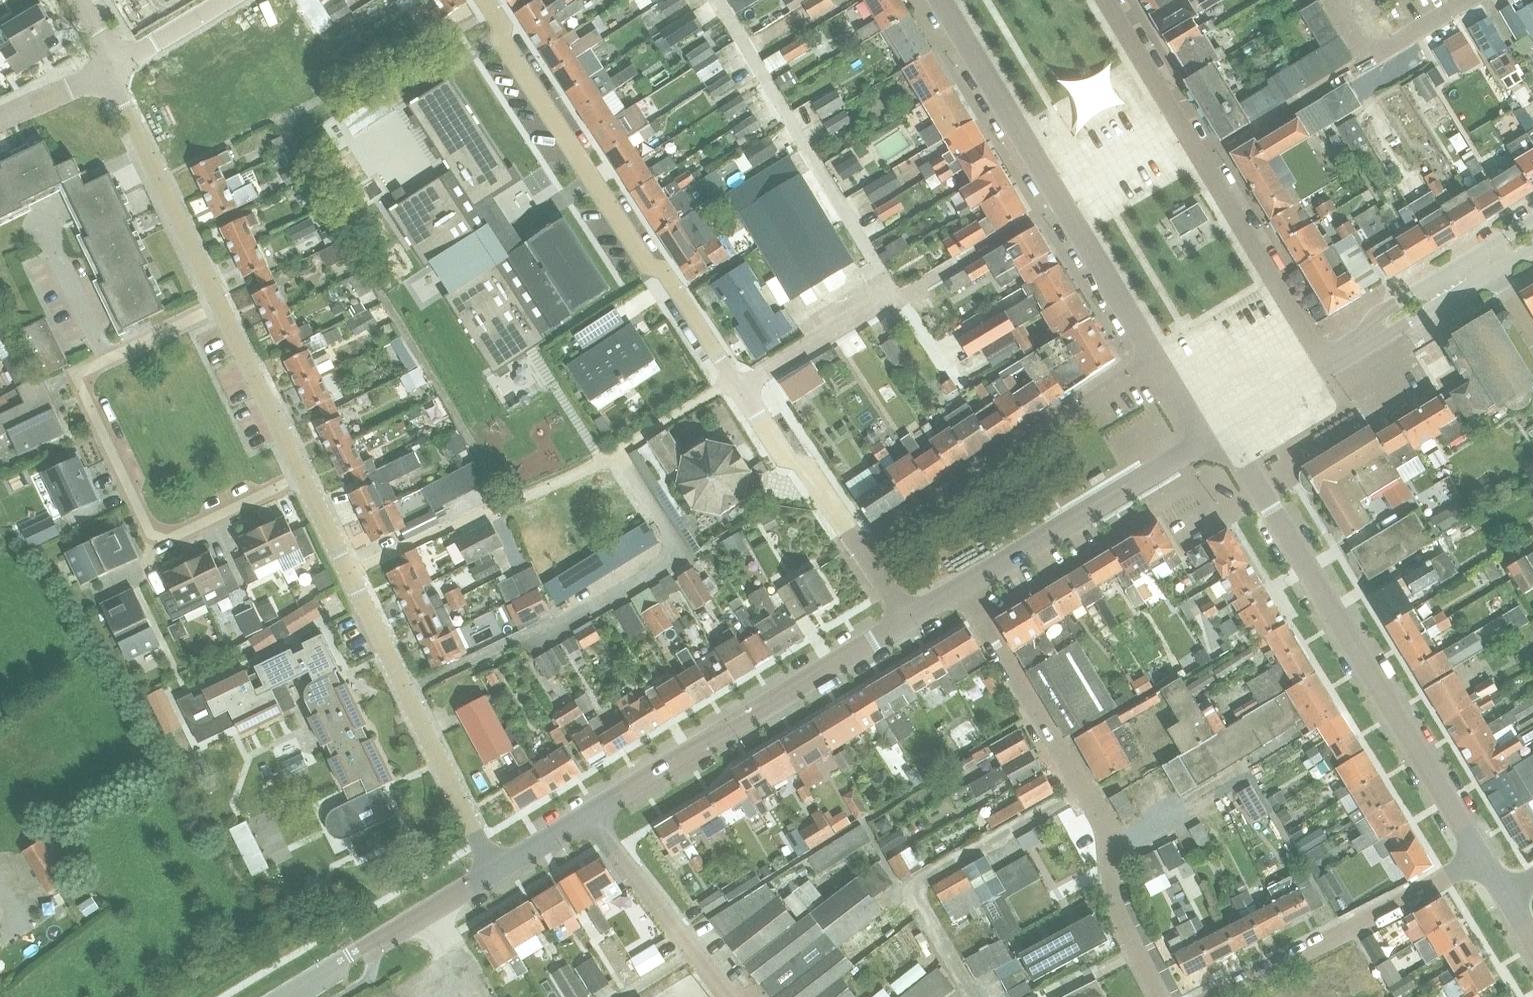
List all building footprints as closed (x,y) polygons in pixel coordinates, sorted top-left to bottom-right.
[(334,21),(351,11),(345,0),(328,11),(334,21)] [(398,1),(405,11),(422,0),(399,0),(398,1)] [(440,7),(431,12),(437,22),(467,3),(465,0),(435,0),(440,7)] [(575,1),(577,0),(559,0),(545,9),(540,0),(536,0),(515,13),(528,33),(575,1)] [(684,0),(669,0),(659,6),(666,17),(686,4),(684,0)] [(791,11),(803,4),(810,0),(784,0),(791,11)] [(803,4),(812,19),(834,6),(831,0),(810,0),(803,4)] [(864,42),(880,33),(909,15),(900,0),(864,0),(876,21),(858,32),(864,42)] [(1151,16),(1177,0),(1141,0),(1151,16)] [(1151,16),(1163,36),(1192,19),(1221,2),(1220,0),(1177,0),(1151,16)] [(1322,49),(1341,37),(1318,0),(1300,12),(1322,49)] [(575,1),(528,33),(540,52),(567,35),(560,24),(582,10),(576,1),(575,1)] [(1528,33),(1532,39),(1532,38),(1532,3),(1515,13),(1528,33)] [(1517,40),(1527,34),(1509,5),(1499,11),(1517,40)] [(4,50),(8,56),(17,72),(42,57),(34,44),(54,32),(40,8),(17,21),(13,16),(0,24),(0,52),(4,50)] [(671,47),(702,28),(692,13),(662,32),(671,47)] [(909,15),(880,33),(889,48),(890,47),(904,69),(931,52),(909,15)] [(1489,17),(1468,30),(1487,61),(1507,49),(1507,48),(1500,36),(1489,17)] [(1174,54),(1175,53),(1207,35),(1217,29),(1212,21),(1198,29),(1192,19),(1163,36),(1174,54)] [(573,31),(567,35),(540,52),(554,73),(591,49),(597,45),(603,41),(596,30),(580,40),(573,31)] [(1457,65),(1471,56),(1474,54),(1462,33),(1444,43),(1457,65)] [(1216,50),(1207,35),(1175,53),(1183,66),(1178,69),(1185,80),(1184,81),(1185,82),(1215,63),(1227,56),(1221,47),(1216,50)] [(787,63),(799,56),(811,49),(804,36),(780,50),(787,63)] [(1322,49),(1292,67),(1305,88),(1354,59),(1341,37),(1322,49)] [(693,67),(710,56),(713,54),(707,44),(686,57),(693,67)] [(1432,50),(1436,56),(1449,77),(1459,71),(1443,44),(1432,50)] [(591,49),(554,73),(566,93),(589,79),(604,69),(591,49)] [(931,52),(904,69),(902,70),(923,104),(952,86),(931,52)] [(1507,54),(1490,64),(1501,81),(1518,71),(1507,54)] [(700,79),(721,66),(715,56),(694,69),(700,79)] [(1215,63),(1185,82),(1221,141),(1251,123),(1250,121),(1255,117),(1255,118),(1281,103),(1270,86),(1246,101),(1247,103),(1241,106),(1215,63)] [(589,79),(566,93),(580,113),(602,99),(623,85),(638,75),(632,66),(611,80),(604,69),(589,79)] [(788,70),(774,79),(781,92),(796,83),(788,70)] [(1436,71),(1427,77),(1437,92),(1445,86),(1436,71)] [(1439,96),(1425,74),(1413,81),(1427,104),(1439,96)] [(715,100),(734,88),(727,77),(708,89),(715,100)] [(399,205),(388,212),(406,239),(411,247),(411,246),(425,269),(436,262),(455,290),(444,297),(494,374),(497,373),(500,378),(511,371),(504,360),(522,348),(526,354),(538,346),(546,341),(539,330),(550,324),(507,258),(517,251),(514,245),(512,243),(517,240),(508,225),(503,228),(486,202),(485,201),(490,198),(492,200),(522,180),(514,167),(509,170),(450,79),(408,106),(414,116),(410,118),(417,129),(422,126),(435,146),(430,150),(437,161),(442,158),(451,172),(454,177),(446,182),(444,183),(442,185),(413,204),(402,187),(392,194),(399,205)] [(1305,140),(1360,107),(1346,85),(1293,117),(1296,122),(1257,145),(1254,141),(1232,155),(1271,220),(1298,203),(1331,184),(1305,140)] [(952,86),(923,104),(939,132),(944,139),(973,122),(952,86)] [(820,118),(844,104),(836,90),(812,105),(820,118)] [(728,120),(747,108),(741,98),(721,110),(728,120)] [(602,99),(580,113),(592,133),(615,119),(602,99)] [(615,119),(592,133),(605,154),(649,126),(636,105),(615,119)] [(1369,133),(1383,124),(1389,121),(1380,106),(1359,118),(1369,133)] [(1522,107),(1513,112),(1519,121),(1528,115),(1522,107)] [(830,134),(851,121),(844,110),(823,123),(830,134)] [(760,128),(752,116),(732,129),(740,141),(760,128)] [(1369,142),(1355,118),(1337,128),(1352,153),(1369,142)] [(656,121),(649,126),(655,134),(661,130),(656,121)] [(944,139),(951,152),(956,160),(958,159),(985,142),(973,122),(944,139)] [(649,126),(605,154),(618,174),(641,159),(633,148),(655,134),(649,126)] [(1515,141),(1506,146),(1518,166),(1532,192),(1532,145),(1526,134),(1515,141)] [(768,136),(744,152),(754,168),(778,152),(768,136)] [(288,151),(281,137),(272,142),(279,156),(288,151)] [(45,142),(22,153),(42,194),(64,183),(65,183),(57,167),(45,142)] [(957,161),(948,166),(953,175),(964,169),(972,183),(1000,166),(985,142),(958,159),(956,160),(957,161)] [(203,192),(224,181),(217,168),(232,161),(227,151),(192,168),(203,192)] [(288,151),(279,156),(285,168),(295,162),(288,151)] [(957,161),(956,160),(951,152),(930,164),(936,173),(948,166),(957,161)] [(22,153),(0,164),(2,168),(3,168),(21,204),(22,204),(42,194),(22,153)] [(857,154),(837,166),(845,179),(865,167),(857,154)] [(648,170),(641,159),(618,174),(632,194),(654,180),(676,166),(669,156),(648,170)] [(789,157),(765,172),(776,190),(800,176),(789,157)] [(69,194),(90,184),(85,172),(82,174),(75,159),(57,167),(65,183),(64,183),(69,194)] [(1490,183),(1488,180),(1476,159),(1465,165),(1478,186),(1466,193),(1484,222),(1507,208),(1491,182),(1490,183)] [(948,166),(936,173),(941,182),(953,175),(948,166)] [(1000,166),(972,183),(970,184),(959,191),(966,203),(955,210),(960,219),(980,206),(1012,187),(1000,166)] [(1518,166),(1491,182),(1507,208),(1532,192),(1518,166)] [(296,167),(283,174),(288,184),(302,177),(296,167)] [(0,169),(0,217),(1,219),(24,208),(22,204),(21,204),(3,168),(2,168),(0,169)] [(654,180),(632,194),(644,214),(694,182),(688,172),(674,180),(676,182),(665,189),(665,188),(661,190),(654,180)] [(776,190),(765,172),(727,195),(747,228),(757,244),(791,300),(853,263),(810,192),(816,189),(806,172),(800,176),(776,190)] [(110,174),(90,184),(69,194),(80,217),(121,197),(110,174)] [(224,181),(203,192),(216,217),(257,197),(251,184),(245,187),(239,174),(224,181)] [(1445,193),(1438,182),(1433,174),(1424,179),(1443,210),(1459,237),(1484,222),(1466,193),(1453,201),(1447,191),(1445,193)] [(889,176),(865,190),(873,204),(897,190),(889,176)] [(694,182),(644,214),(657,234),(676,222),(680,220),(688,215),(707,202),(701,192),(694,182)] [(305,183),(295,188),(304,205),(314,200),(305,183)] [(1012,187),(980,206),(988,218),(978,224),(977,222),(943,242),(953,258),(1028,213),(1012,187)] [(1415,202),(1408,207),(1411,213),(1435,251),(1459,237),(1443,210),(1432,192),(1415,202)] [(80,217),(90,237),(90,238),(127,221),(127,222),(132,219),(121,197),(80,217)] [(876,212),(882,223),(904,211),(898,199),(876,212)] [(1322,220),(1336,211),(1330,201),(1316,210),(1322,220)] [(1312,226),(1298,203),(1271,220),(1284,242),(1312,226)] [(1179,235),(1207,218),(1198,204),(1186,211),(1183,214),(1175,218),(1171,221),(1179,235)] [(1183,206),(1172,213),(1175,218),(1183,214),(1186,211),(1183,206)] [(1410,232),(1396,241),(1411,266),(1435,251),(1411,213),(1408,207),(1398,213),(1410,232)] [(233,253),(254,242),(248,228),(258,224),(253,213),(221,228),(233,253)] [(676,222),(657,234),(682,274),(684,273),(690,282),(707,271),(706,270),(713,265),(714,267),(729,258),(716,238),(706,244),(688,215),(680,220),(676,222)] [(294,242),(315,231),(309,219),(288,230),(294,242)] [(517,251),(507,258),(550,324),(552,327),(566,318),(596,298),(607,291),(608,291),(610,290),(609,289),(608,289),(565,222),(564,220),(563,221),(553,228),(552,226),(548,228),(549,230),(517,251)] [(90,238),(90,237),(85,240),(96,262),(137,242),(127,222),(127,221),(90,238)] [(1342,241),(1351,235),(1355,233),(1349,223),(1336,230),(1342,241)] [(1312,226),(1284,242),(1299,266),(1333,246),(1327,235),(1321,238),(1313,225),(1312,226)] [(335,226),(322,233),(327,244),(340,238),(335,226)] [(1002,289),(1023,276),(1028,285),(1059,266),(1036,227),(965,269),(944,282),(952,294),(991,271),(1002,289)] [(747,228),(728,239),(738,255),(757,244),(747,228)] [(890,246),(886,248),(892,258),(913,246),(906,235),(889,245),(890,246)] [(1299,266),(1329,316),(1362,296),(1359,291),(1378,280),(1351,235),(1342,241),(1339,243),(1333,246),(1299,266)] [(1393,237),(1376,247),(1366,253),(1375,268),(1380,265),(1389,279),(1411,266),(1396,241),(1393,237)] [(342,241),(330,247),(337,263),(350,257),(342,241)] [(96,262),(106,283),(107,284),(143,266),(143,267),(148,265),(137,242),(96,262)] [(254,242),(233,253),(244,276),(255,271),(259,280),(270,275),(266,266),(254,242)] [(107,284),(106,283),(101,285),(112,308),(153,288),(143,267),(143,266),(107,284)] [(744,266),(711,288),(720,301),(722,299),(723,301),(725,300),(743,326),(736,330),(755,359),(779,344),(776,340),(791,330),(780,313),(774,317),(751,284),(755,282),(744,266)] [(1005,313),(959,341),(969,358),(1012,332),(1022,326),(1042,314),(1075,293),(1075,292),(1078,290),(1063,266),(1060,268),(1059,266),(1028,285),(1022,288),(1030,302),(1006,316),(1005,313)] [(363,270),(350,277),(361,296),(374,289),(363,270)] [(270,275),(259,280),(264,290),(253,295),(265,319),(287,308),(275,284),(270,275)] [(1519,293),(1532,318),(1532,285),(1519,293)] [(153,288),(112,308),(123,330),(164,310),(153,288)] [(1075,293),(1042,314),(1055,336),(1051,338),(1053,341),(1091,319),(1075,293)] [(362,301),(350,309),(354,316),(367,310),(362,301)] [(344,303),(333,308),(336,315),(347,310),(344,303)] [(287,308),(265,319),(277,343),(287,338),(292,347),(315,336),(309,324),(297,329),(287,308)] [(616,309),(573,337),(583,351),(616,330),(625,324),(626,324),(616,309)] [(897,312),(881,323),(892,340),(908,329),(897,312)] [(355,336),(376,324),(370,313),(349,325),(355,336)] [(1459,415),(1461,414),(1467,423),(1484,412),(1484,413),(1495,406),(1496,408),(1503,404),(1507,409),(1513,411),(1519,410),(1524,407),(1528,402),(1529,396),(1527,390),(1532,386),(1532,384),(1500,329),(1504,330),(1508,328),(1511,325),(1511,320),(1508,316),(1504,315),(1500,315),(1497,319),(1496,323),(1490,314),(1454,336),(1455,337),(1444,344),(1446,348),(1444,350),(1459,376),(1463,374),(1469,385),(1452,395),(1453,397),(1449,400),(1459,415)] [(39,379),(68,365),(46,318),(17,332),(39,379)] [(1091,319),(1053,341),(1054,342),(1038,352),(1065,394),(1116,361),(1091,319)] [(633,322),(567,366),(590,402),(591,402),(596,410),(661,369),(655,360),(656,360),(633,322)] [(339,326),(324,333),(329,344),(344,337),(339,326)] [(1034,346),(1022,326),(1012,332),(1024,352),(1034,346)] [(292,347),(296,356),(285,361),(297,386),(319,375),(334,368),(327,355),(313,362),(309,355),(327,346),(320,333),(315,336),(292,347)] [(984,351),(993,366),(1019,351),(1010,335),(984,351)] [(894,366),(904,360),(891,340),(881,347),(894,366)] [(1020,363),(1033,384),(1048,406),(1065,394),(1038,352),(1020,363)] [(409,356),(400,361),(406,372),(415,366),(409,356)] [(776,381),(792,404),(827,383),(812,360),(776,381)] [(420,367),(401,376),(409,392),(428,383),(420,367)] [(335,408),(319,375),(297,386),(309,410),(319,405),(324,414),(335,408)] [(1003,380),(1028,419),(1048,406),(1033,384),(1017,394),(1014,389),(1017,387),(1010,376),(1003,380)] [(1028,419),(1003,380),(1003,381),(1001,378),(986,390),(989,394),(995,403),(1013,430),(1028,419)] [(48,444),(62,437),(61,433),(64,431),(53,407),(56,405),(44,379),(33,385),(30,380),(17,388),(24,403),(0,415),(0,437),(9,432),(18,453),(46,440),(48,444)] [(949,396),(958,390),(951,380),(942,386),(949,396)] [(981,400),(989,394),(986,390),(982,384),(974,390),(981,400)] [(0,398),(0,406),(9,401),(5,395),(0,398)] [(449,416),(439,397),(421,408),(432,426),(449,416)] [(1459,415),(1449,400),(1444,403),(1442,398),(1397,425),(1413,452),(1439,436),(1446,447),(1469,433),(1459,415)] [(992,443),(975,416),(965,403),(944,417),(953,431),(970,458),(992,443)] [(1013,430),(995,403),(975,416),(992,443),(1013,430)] [(335,408),(324,414),(328,423),(317,428),(329,452),(352,441),(335,408)] [(419,410),(408,415),(411,421),(422,416),(419,410)] [(603,417),(595,422),(602,434),(610,429),(603,417)] [(970,458),(953,431),(952,431),(951,429),(934,440),(932,436),(936,433),(929,423),(922,428),(935,448),(950,471),(970,458)] [(1397,425),(1376,438),(1394,470),(1416,457),(1413,452),(1397,425)] [(1370,428),(1301,469),(1317,495),(1318,494),(1345,540),(1371,524),(1359,504),(1382,491),(1400,480),(1394,470),(1376,438),(1370,428)] [(467,449),(457,429),(437,440),(447,459),(467,449)] [(756,501),(762,476),(750,473),(751,471),(737,449),(706,443),(683,458),(666,431),(648,442),(692,509),(721,516),(744,500),(744,498),(756,501)] [(901,441),(910,455),(930,485),(950,471),(935,448),(924,455),(911,435),(901,441)] [(352,441),(329,452),(341,476),(351,471),(356,480),(367,474),(379,468),(374,457),(362,463),(352,441)] [(881,443),(870,450),(879,463),(879,462),(889,456),(881,443)] [(349,494),(361,518),(393,503),(399,500),(389,478),(417,465),(411,453),(379,468),(367,474),(356,480),(360,489),(349,494)] [(930,485),(910,455),(885,472),(890,479),(889,479),(905,501),(930,485)] [(78,458),(43,474),(63,516),(78,509),(79,511),(100,501),(101,502),(102,501),(90,477),(89,477),(89,478),(88,479),(78,458)] [(474,461),(464,467),(475,488),(486,483),(474,461)] [(879,463),(868,470),(879,487),(856,502),(871,524),(905,501),(889,479),(890,479),(885,472),(879,463)] [(464,467),(453,472),(465,494),(475,488),(464,467)] [(465,494),(453,472),(443,478),(454,500),(465,494)] [(454,500),(443,478),(432,483),(444,505),(454,500)] [(444,505),(432,483),(422,489),(433,511),(444,505)] [(759,500),(752,504),(758,514),(764,509),(759,500)] [(393,503),(361,518),(373,543),(401,530),(405,527),(393,503)] [(1431,519),(1438,534),(1467,518),(1460,504),(1431,519)] [(774,506),(759,514),(765,525),(780,517),(774,506)] [(1430,545),(1412,515),(1351,552),(1369,582),(1430,545)] [(261,528),(281,570),(283,574),(306,562),(304,559),(316,553),(303,528),(293,533),(285,517),(261,528)] [(53,518),(24,532),(31,547),(60,533),(53,518)] [(473,559),(489,551),(501,545),(490,522),(455,540),(467,563),(473,559)] [(646,522),(635,529),(647,550),(659,542),(646,522)] [(1157,522),(1132,538),(1149,567),(1163,559),(1170,571),(1182,564),(1179,559),(1157,522)] [(122,526),(68,552),(84,585),(138,559),(122,526)] [(248,585),(281,570),(261,528),(239,539),(246,555),(236,560),(248,585)] [(635,529),(624,536),(636,557),(647,550),(635,529)] [(1217,571),(1222,579),(1248,563),(1227,530),(1207,542),(1217,559),(1195,573),(1200,581),(1217,571)] [(624,536),(612,543),(625,564),(636,557),(624,536)] [(1132,538),(1112,550),(1130,579),(1135,588),(1142,584),(1145,583),(1139,573),(1149,567),(1132,538)] [(612,543),(601,550),(614,571),(625,564),(612,543)] [(1196,567),(1208,559),(1200,546),(1188,554),(1196,567)] [(400,598),(422,587),(432,582),(417,549),(402,556),(407,565),(388,574),(400,598)] [(601,550),(590,557),(603,577),(614,571),(601,550)] [(1144,602),(1135,588),(1130,579),(1112,550),(1084,567),(1095,586),(1107,579),(1109,583),(1117,578),(1135,608),(1144,602)] [(464,573),(470,585),(500,571),(493,558),(492,559),(489,551),(473,559),(477,567),(464,573)] [(211,553),(187,564),(207,605),(208,608),(231,597),(230,594),(241,589),(229,564),(218,569),(211,553)] [(1385,627),(1413,610),(1406,597),(1412,594),(1412,595),(1438,579),(1440,583),(1456,573),(1445,553),(1429,563),(1429,562),(1368,598),(1385,627)] [(1525,558),(1525,557),(1504,569),(1520,596),(1532,588),(1532,553),(1525,558)] [(590,557),(556,578),(569,598),(603,577),(590,557)] [(1222,579),(1219,580),(1227,593),(1222,595),(1228,606),(1230,605),(1233,603),(1261,585),(1248,563),(1222,579)] [(173,621),(207,605),(187,564),(164,575),(172,591),(161,596),(173,621)] [(533,565),(512,576),(522,595),(538,587),(543,585),(533,565)] [(1065,578),(1082,606),(1084,609),(1094,602),(1099,611),(1098,612),(1109,631),(1119,625),(1095,586),(1084,567),(1065,578)] [(329,569),(314,576),(321,590),(336,582),(329,569)] [(809,617),(835,601),(815,569),(778,591),(785,603),(787,606),(796,622),(808,615),(809,617)] [(699,611),(713,603),(694,571),(680,579),(699,611)] [(662,582),(652,589),(658,598),(674,623),(684,617),(670,594),(681,588),(672,574),(662,580),(662,582)] [(1068,614),(1082,606),(1065,578),(1046,590),(1062,618),(1068,614)] [(1142,584),(1135,588),(1144,602),(1150,598),(1142,584)] [(1261,585),(1233,603),(1233,604),(1256,642),(1264,637),(1285,624),(1270,600),(1261,585)] [(1504,585),(1497,589),(1505,602),(1512,598),(1504,585)] [(428,599),(422,587),(400,598),(411,621),(444,605),(439,593),(428,599)] [(445,595),(449,603),(463,596),(459,588),(445,595)] [(757,592),(790,647),(794,644),(798,644),(803,641),(804,638),(806,637),(796,622),(787,606),(777,613),(774,609),(776,608),(764,588),(757,592)] [(538,589),(512,602),(523,625),(549,612),(538,589)] [(134,590),(102,605),(128,659),(160,644),(134,590)] [(1025,602),(1057,655),(1077,643),(1075,640),(1068,629),(1069,629),(1062,618),(1046,590),(1025,602)] [(790,647),(757,592),(750,596),(762,617),(753,622),(773,656),(775,655),(779,655),(784,652),(785,649),(790,647)] [(449,603),(453,611),(467,604),(463,596),(449,603)] [(753,622),(739,599),(730,604),(751,638),(740,645),(754,668),(773,656),(753,622)] [(1057,655),(1025,602),(996,620),(1027,673),(1057,655)] [(1210,618),(1218,613),(1212,602),(1200,610),(1206,620),(1210,618)] [(268,604),(258,609),(265,624),(275,619),(268,604)] [(630,604),(616,612),(631,639),(645,630),(630,604)] [(444,605),(411,621),(423,645),(454,629),(456,629),(444,605)] [(672,626),(659,605),(644,615),(656,635),(672,626)] [(1218,613),(1210,618),(1214,625),(1235,612),(1230,605),(1228,606),(1218,613)] [(1519,606),(1503,616),(1508,624),(1511,623),(1524,614),(1519,606)] [(253,608),(236,617),(246,638),(263,630),(253,608)] [(302,608),(250,639),(259,653),(310,623),(302,608)] [(1413,610),(1385,627),(1398,649),(1426,632),(1446,620),(1442,613),(1422,625),(1413,610)] [(684,617),(674,623),(680,633),(694,624),(688,614),(684,617)] [(1068,629),(1075,640),(1084,635),(1077,624),(1074,625),(1068,614),(1062,618),(1069,629),(1068,629)] [(1232,616),(1217,625),(1223,635),(1237,626),(1232,616)] [(1411,669),(1438,653),(1430,639),(1450,627),(1446,620),(1426,632),(1398,649),(1411,669)] [(183,621),(170,627),(176,640),(189,634),(183,621)] [(584,648),(601,638),(593,624),(576,635),(584,648)] [(1285,625),(1265,637),(1281,663),(1247,685),(1261,708),(1315,674),(1285,625)] [(754,669),(740,645),(730,628),(723,633),(729,643),(717,650),(736,680),(754,669)] [(967,628),(933,649),(946,670),(953,682),(954,685),(968,677),(988,665),(979,650),(980,649),(967,628)] [(466,654),(461,642),(454,629),(423,645),(434,669),(466,654)] [(1473,632),(1438,653),(1411,669),(1421,687),(1483,650),(1473,632)] [(575,635),(564,642),(571,654),(582,647),(575,635)] [(285,683),(310,672),(315,682),(336,671),(339,670),(323,636),(304,644),(307,650),(294,656),(292,651),(256,668),(258,672),(265,686),(256,691),(258,696),(272,689),(285,683)] [(1077,643),(1057,655),(1027,673),(1066,738),(1116,708),(1077,643)] [(558,670),(569,663),(558,646),(547,653),(558,670)] [(714,692),(696,662),(687,648),(676,654),(687,671),(678,677),(694,704),(714,692)] [(946,670),(932,649),(899,670),(913,693),(927,685),(931,691),(941,685),(947,696),(957,690),(946,670)] [(1253,656),(1249,649),(1212,672),(1217,679),(1253,656)] [(717,650),(696,662),(714,692),(714,693),(736,680),(717,650)] [(1193,656),(1200,668),(1210,662),(1203,650),(1193,656)] [(548,680),(557,675),(545,654),(536,660),(548,680)] [(899,670),(867,689),(900,742),(914,734),(910,727),(899,709),(916,699),(913,693),(899,670)] [(306,691),(305,697),(307,703),(313,716),(309,718),(349,802),(350,803),(337,809),(344,824),(351,838),(394,818),(380,788),(394,781),(373,739),(369,741),(363,728),(367,726),(347,684),(343,685),(336,671),(315,682),(314,682),(309,686),(306,691)] [(259,697),(258,696),(256,691),(265,686),(258,672),(249,677),(246,672),(204,692),(204,694),(194,698),(192,694),(178,701),(186,718),(190,723),(195,726),(200,727),(206,725),(218,719),(217,717),(229,711),(259,697)] [(495,672),(487,676),(492,686),(501,682),(495,672)] [(1472,705),(1452,673),(1424,690),(1443,723),(1472,705)] [(1304,737),(1318,728),(1340,714),(1315,674),(1261,708),(1226,729),(1215,736),(1182,756),(1162,768),(1180,797),(1297,725),(1304,737)] [(1202,688),(1214,681),(1209,674),(1198,681),(1185,688),(1190,695),(1202,688)] [(990,695),(1002,688),(995,675),(983,683),(990,695)] [(694,704),(678,677),(658,689),(656,685),(645,692),(648,696),(664,723),(694,704)] [(1137,695),(1150,687),(1144,678),(1131,685),(1137,695)] [(1496,690),(1489,679),(1474,689),(1478,695),(1474,698),(1476,702),(1487,696),(1496,690)] [(1181,755),(1182,756),(1215,736),(1202,715),(1190,695),(1185,688),(1180,680),(1163,690),(1183,722),(1170,730),(1185,753),(1181,755)] [(272,689),(258,696),(259,697),(229,711),(241,735),(284,715),(283,713),(297,707),(285,683),(272,689)] [(900,742),(867,689),(845,702),(863,731),(874,724),(889,748),(900,742)] [(163,690),(147,698),(166,735),(181,727),(163,690)] [(1472,705),(1443,723),(1456,744),(1485,726),(1476,711),(1479,709),(1482,714),(1501,702),(1495,691),(1487,696),(1476,702),(1472,705)] [(648,696),(637,702),(632,693),(616,702),(627,720),(638,739),(664,723),(648,696)] [(576,701),(584,714),(594,708),(586,694),(576,701)] [(1155,694),(1116,717),(1075,740),(1099,783),(1140,759),(1121,725),(1159,703),(1155,694)] [(550,792),(534,766),(510,729),(505,732),(493,712),(498,709),(490,696),(457,712),(487,764),(511,749),(526,774),(505,787),(520,811),(550,792)] [(1456,744),(1469,766),(1517,737),(1510,725),(1516,722),(1517,723),(1532,713),(1532,703),(1531,699),(1485,726),(1456,744)] [(610,756),(588,721),(584,714),(576,701),(553,714),(561,727),(576,717),(584,730),(573,737),(591,767),(594,766),(597,766),(603,763),(604,759),(610,756)] [(863,731),(845,702),(813,722),(831,751),(863,731)] [(1202,715),(1215,736),(1226,729),(1213,708),(1202,715)] [(1340,714),(1318,728),(1325,740),(1305,753),(1309,759),(1351,733),(1340,714)] [(598,715),(588,721),(610,756),(638,739),(627,720),(616,727),(613,722),(605,727),(598,715)] [(815,762),(831,752),(831,751),(813,722),(779,742),(797,771),(806,786),(809,790),(825,779),(815,762)] [(1469,766),(1482,786),(1523,761),(1522,761),(1517,751),(1532,741),(1532,727),(1517,737),(1469,766)] [(534,766),(550,792),(582,773),(565,746),(569,744),(559,728),(551,733),(561,750),(534,766)] [(1002,767),(1029,751),(1018,730),(961,763),(965,771),(991,756),(989,753),(993,751),(1002,767)] [(1363,752),(1351,733),(1309,759),(1303,763),(1307,770),(1314,766),(1324,760),(1332,773),(1337,769),(1342,767),(1363,752)] [(797,771),(779,742),(754,758),(771,787),(797,771)] [(855,768),(844,750),(835,755),(846,774),(855,768)] [(1029,751),(1002,767),(969,785),(976,798),(1009,779),(1014,787),(1041,772),(1029,751)] [(1337,769),(1347,787),(1343,789),(1342,788),(1335,792),(1340,800),(1351,793),(1378,776),(1363,752),(1342,767),(1337,769)] [(1522,761),(1523,761),(1531,775),(1532,775),(1532,774),(1532,755),(1522,761)] [(775,793),(771,787),(754,758),(732,771),(737,779),(758,813),(759,816),(768,811),(762,800),(775,793)] [(1482,786),(1501,818),(1531,800),(1532,799),(1532,777),(1532,775),(1531,775),(1523,761),(1512,768),(1511,769),(1482,786)] [(1041,772),(1014,787),(1021,800),(987,819),(992,828),(1053,793),(1041,772)] [(1378,776),(1351,793),(1361,810),(1349,817),(1353,824),(1366,817),(1392,800),(1378,776)] [(737,779),(708,796),(720,814),(732,807),(735,812),(742,808),(749,819),(758,813),(737,779)] [(1250,784),(1236,793),(1245,807),(1259,799),(1250,784)] [(806,786),(798,791),(804,801),(812,796),(809,790),(806,786)] [(1280,790),(1268,798),(1272,806),(1285,798),(1280,790)] [(854,791),(843,797),(857,821),(868,814),(854,791)] [(1123,822),(1135,815),(1122,793),(1110,800),(1123,822)] [(720,814),(708,796),(675,816),(689,838),(702,831),(707,840),(728,828),(720,814)] [(1501,818),(1522,851),(1523,850),(1525,852),(1532,847),(1532,799),(1531,800),(1501,818)] [(1361,837),(1350,843),(1358,855),(1375,844),(1380,841),(1387,837),(1407,824),(1392,800),(1366,817),(1353,824),(1361,837)] [(1285,808),(1277,813),(1284,824),(1292,818),(1285,808)] [(815,823),(800,832),(810,851),(834,836),(819,811),(811,816),(815,823)] [(699,855),(689,838),(675,816),(655,829),(672,858),(685,850),(691,860),(699,855)] [(887,816),(875,823),(882,834),(894,826),(887,816)] [(1037,838),(1055,827),(1050,819),(1032,829),(1037,838)] [(1192,829),(1205,852),(1215,846),(1201,823),(1192,829)] [(1380,841),(1375,844),(1383,858),(1391,853),(1408,880),(1422,872),(1423,873),(1433,867),(1407,824),(1387,837),(1380,841)] [(1299,825),(1289,831),(1294,840),(1304,833),(1299,825)] [(818,875),(871,842),(860,826),(807,858),(818,875)] [(797,828),(785,835),(798,858),(810,851),(800,832),(797,828)] [(1294,844),(1301,855),(1302,854),(1310,849),(1327,839),(1321,828),(1294,844)] [(901,830),(885,839),(892,850),(908,842),(901,830)] [(49,894),(67,884),(41,841),(24,852),(49,894)] [(1172,842),(1158,850),(1169,872),(1183,864),(1172,842)] [(911,875),(922,869),(910,848),(899,854),(911,875)] [(1302,854),(1301,855),(1303,858),(1307,864),(1316,858),(1310,849),(1302,854)] [(1153,851),(1133,861),(1144,884),(1164,874),(1153,851)] [(911,875),(899,854),(888,861),(900,881),(911,875)] [(698,871),(706,866),(699,855),(691,860),(698,871)] [(962,869),(971,886),(981,904),(1005,892),(995,874),(985,855),(962,869)] [(1026,855),(1016,862),(1028,885),(1040,879),(1026,855)] [(602,859),(578,873),(604,915),(611,910),(607,903),(623,893),(602,859)] [(876,862),(866,869),(882,889),(892,882),(876,862)] [(1016,862),(1005,868),(1018,891),(1028,885),(1016,862)] [(767,866),(760,870),(765,878),(772,874),(767,866)] [(995,874),(1005,892),(1007,897),(1018,891),(1005,868),(995,874)] [(882,889),(866,869),(856,878),(872,897),(882,889)] [(971,886),(962,869),(931,886),(941,903),(971,886)] [(1324,905),(1303,871),(1293,876),(1300,890),(1311,912),(1324,905)] [(1330,871),(1316,880),(1329,901),(1343,893),(1330,871)] [(578,873),(559,885),(576,913),(576,914),(587,908),(590,912),(588,913),(601,935),(612,928),(604,915),(578,873)] [(1285,881),(1268,889),(1275,903),(1286,926),(1312,913),(1311,912),(1300,890),(1293,876),(1285,881)] [(743,965),(768,996),(813,996),(839,976),(853,966),(838,947),(883,912),(872,897),(856,878),(796,924),(743,965)] [(737,880),(721,889),(728,901),(744,891),(737,880)] [(765,884),(708,920),(722,939),(743,965),(796,924),(775,897),(765,884)] [(579,941),(586,936),(556,886),(533,900),(550,929),(563,922),(569,933),(573,930),(579,941)] [(981,904),(971,886),(941,903),(952,923),(970,912),(975,920),(987,913),(982,905),(981,904)] [(706,913),(726,901),(720,891),(700,903),(706,913)] [(1247,891),(1239,895),(1261,939),(1286,926),(1275,903),(1257,912),(1247,891)] [(981,904),(982,905),(987,913),(988,916),(1007,905),(1011,903),(1007,897),(1005,892),(981,904)] [(1242,920),(1224,928),(1236,952),(1261,939),(1239,895),(1231,899),(1242,920)] [(94,897),(80,905),(88,916),(101,908),(96,900),(94,897)] [(1416,942),(1456,918),(1443,897),(1426,907),(1425,906),(1403,920),(1410,930),(1406,932),(1413,944),(1416,942)] [(498,922),(514,949),(546,929),(530,902),(498,922)] [(1011,903),(1007,905),(988,916),(995,928),(1014,918),(1018,916),(1011,903)] [(1182,907),(1175,910),(1181,923),(1188,920),(1182,907)] [(1034,981),(1109,941),(1094,913),(1019,954),(1034,981)] [(1018,916),(1014,918),(995,928),(1002,939),(1002,941),(1025,928),(1018,916)] [(1197,916),(1189,920),(1196,933),(1204,929),(1197,916)] [(1456,918),(1416,942),(1422,952),(1429,963),(1440,956),(1444,954),(1446,952),(1468,939),(1456,918)] [(1196,933),(1189,920),(1175,927),(1180,936),(1168,942),(1186,977),(1211,964),(1199,941),(1196,933)] [(528,972),(514,949),(498,922),(474,936),(495,970),(510,962),(519,977),(528,972)] [(1236,952),(1224,928),(1199,941),(1211,964),(1236,952)] [(1372,934),(1362,941),(1377,966),(1387,960),(1372,934)] [(850,939),(841,947),(854,963),(864,955),(850,939)] [(1012,959),(1002,941),(1002,939),(966,959),(976,979),(994,969),(1012,959)] [(1452,968),(1423,987),(1428,995),(1442,987),(1442,986),(1458,977),(1457,976),(1482,961),(1468,939),(1446,952),(1444,954),(1452,968)] [(653,944),(631,960),(642,976),(664,961),(653,944)] [(592,957),(575,968),(591,995),(609,984),(592,957)] [(1015,957),(1012,959),(994,969),(1001,980),(1022,968),(1015,957)] [(1457,976),(1458,977),(1442,986),(1449,996),(1459,996),(1460,996),(1461,996),(1479,996),(1477,994),(1495,983),(1482,961),(1457,976)] [(1087,962),(1079,966),(1084,976),(1092,972),(1087,962)] [(1401,980),(1391,963),(1379,970),(1390,987),(1401,980)] [(565,996),(588,996),(568,964),(552,974),(565,996)] [(631,964),(615,974),(622,985),(638,975),(631,964)] [(1022,968),(1001,980),(1007,991),(1025,981),(1028,979),(1022,968)] [(953,989),(937,969),(901,996),(943,996),(953,989)] [(813,996),(855,996),(839,976),(813,996)] [(1415,986),(1408,976),(1401,980),(1390,987),(1396,996),(1397,996),(1401,994),(1415,986)] [(1007,991),(1010,996),(1020,996),(1031,990),(1025,981),(1007,991)] [(1096,981),(1064,996),(1104,996),(1096,981)]
